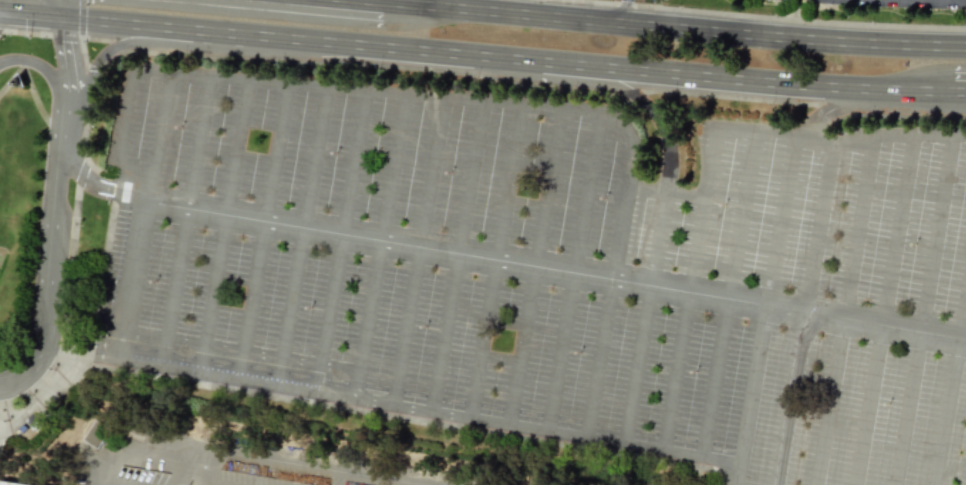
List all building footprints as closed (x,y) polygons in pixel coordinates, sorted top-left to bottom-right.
[(83,440),(98,449),(111,430),(95,420),(83,440)]
